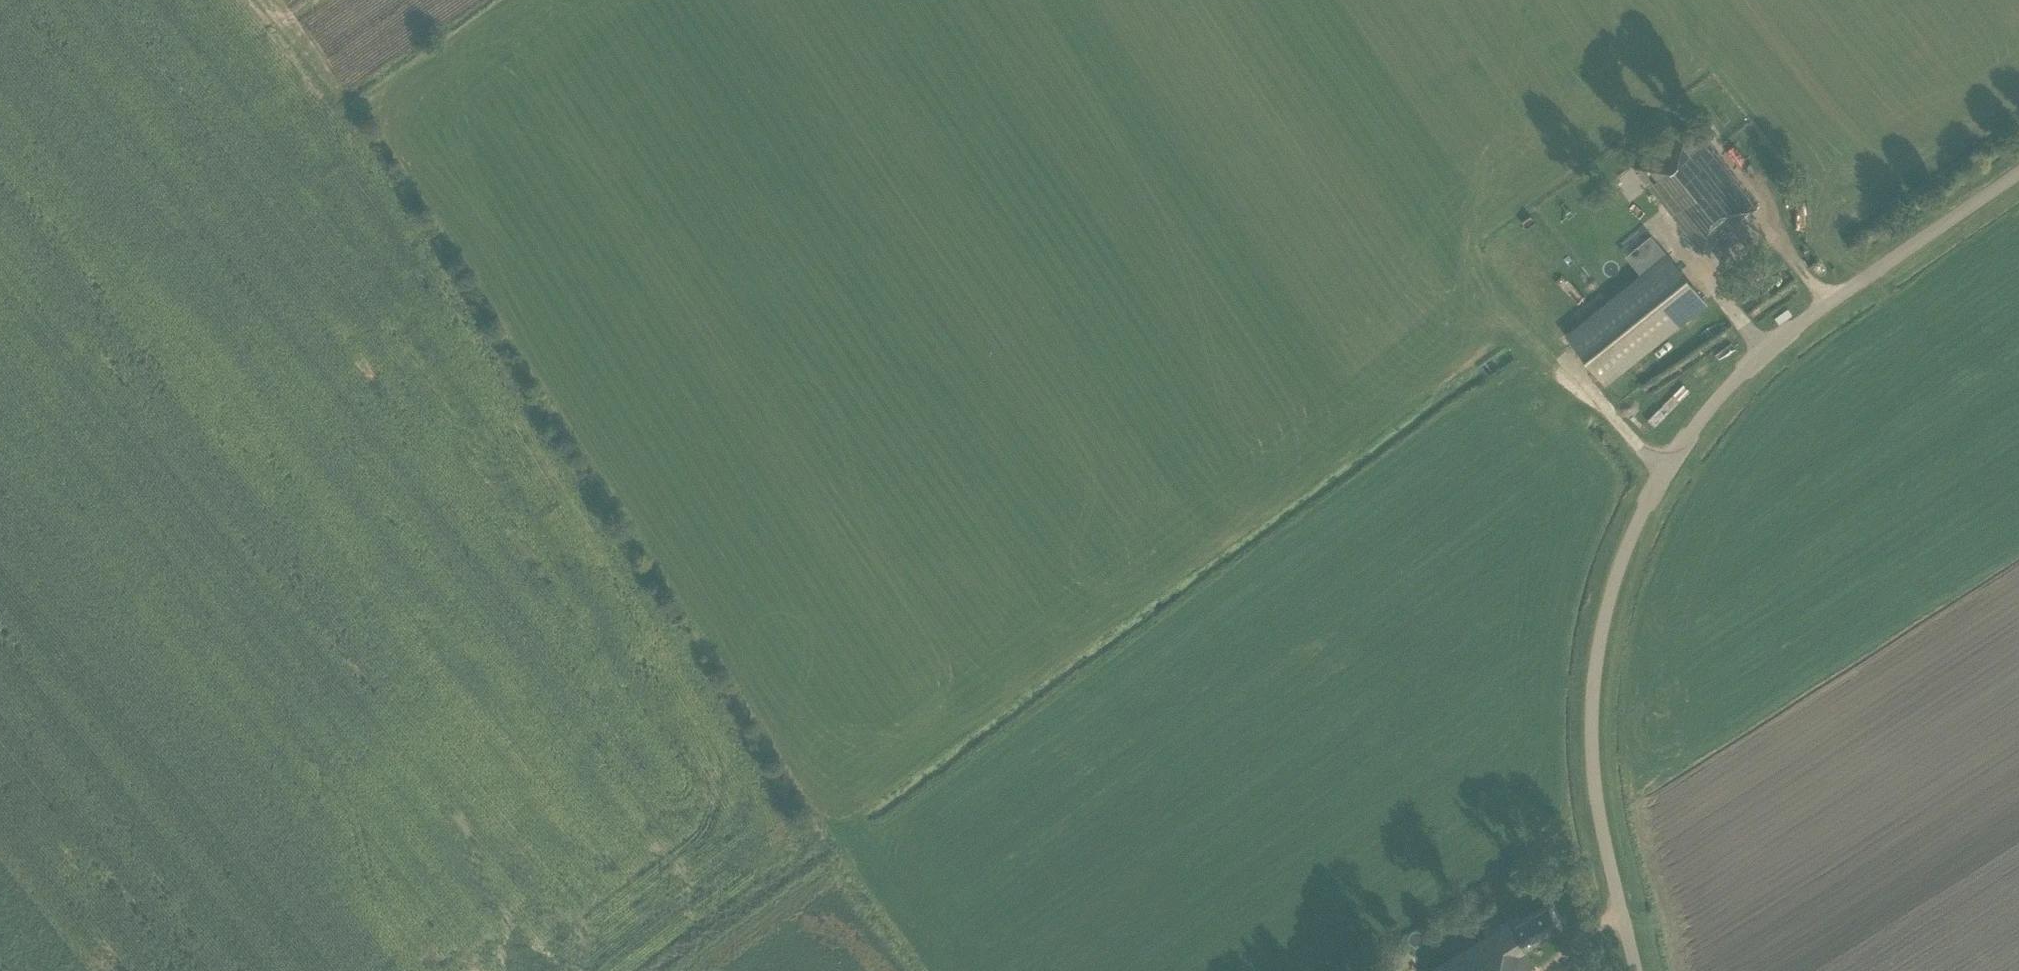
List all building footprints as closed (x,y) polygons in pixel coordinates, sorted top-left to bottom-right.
[(1714,130),(1725,158),(1754,147),(1743,119),(1714,130)] [(1691,126),(1636,170),(1669,211),(1703,254),(1744,221),(1742,218),(1756,207),(1691,126)] [(1620,250),(1641,275),(1567,335),(1607,385),(1707,305),(1667,254),(1646,229),(1620,250)] [(1563,927),(1551,907),(1513,930),(1509,924),(1431,970),(1533,970),(1531,968),(1535,966),(1526,950),(1563,927)]
